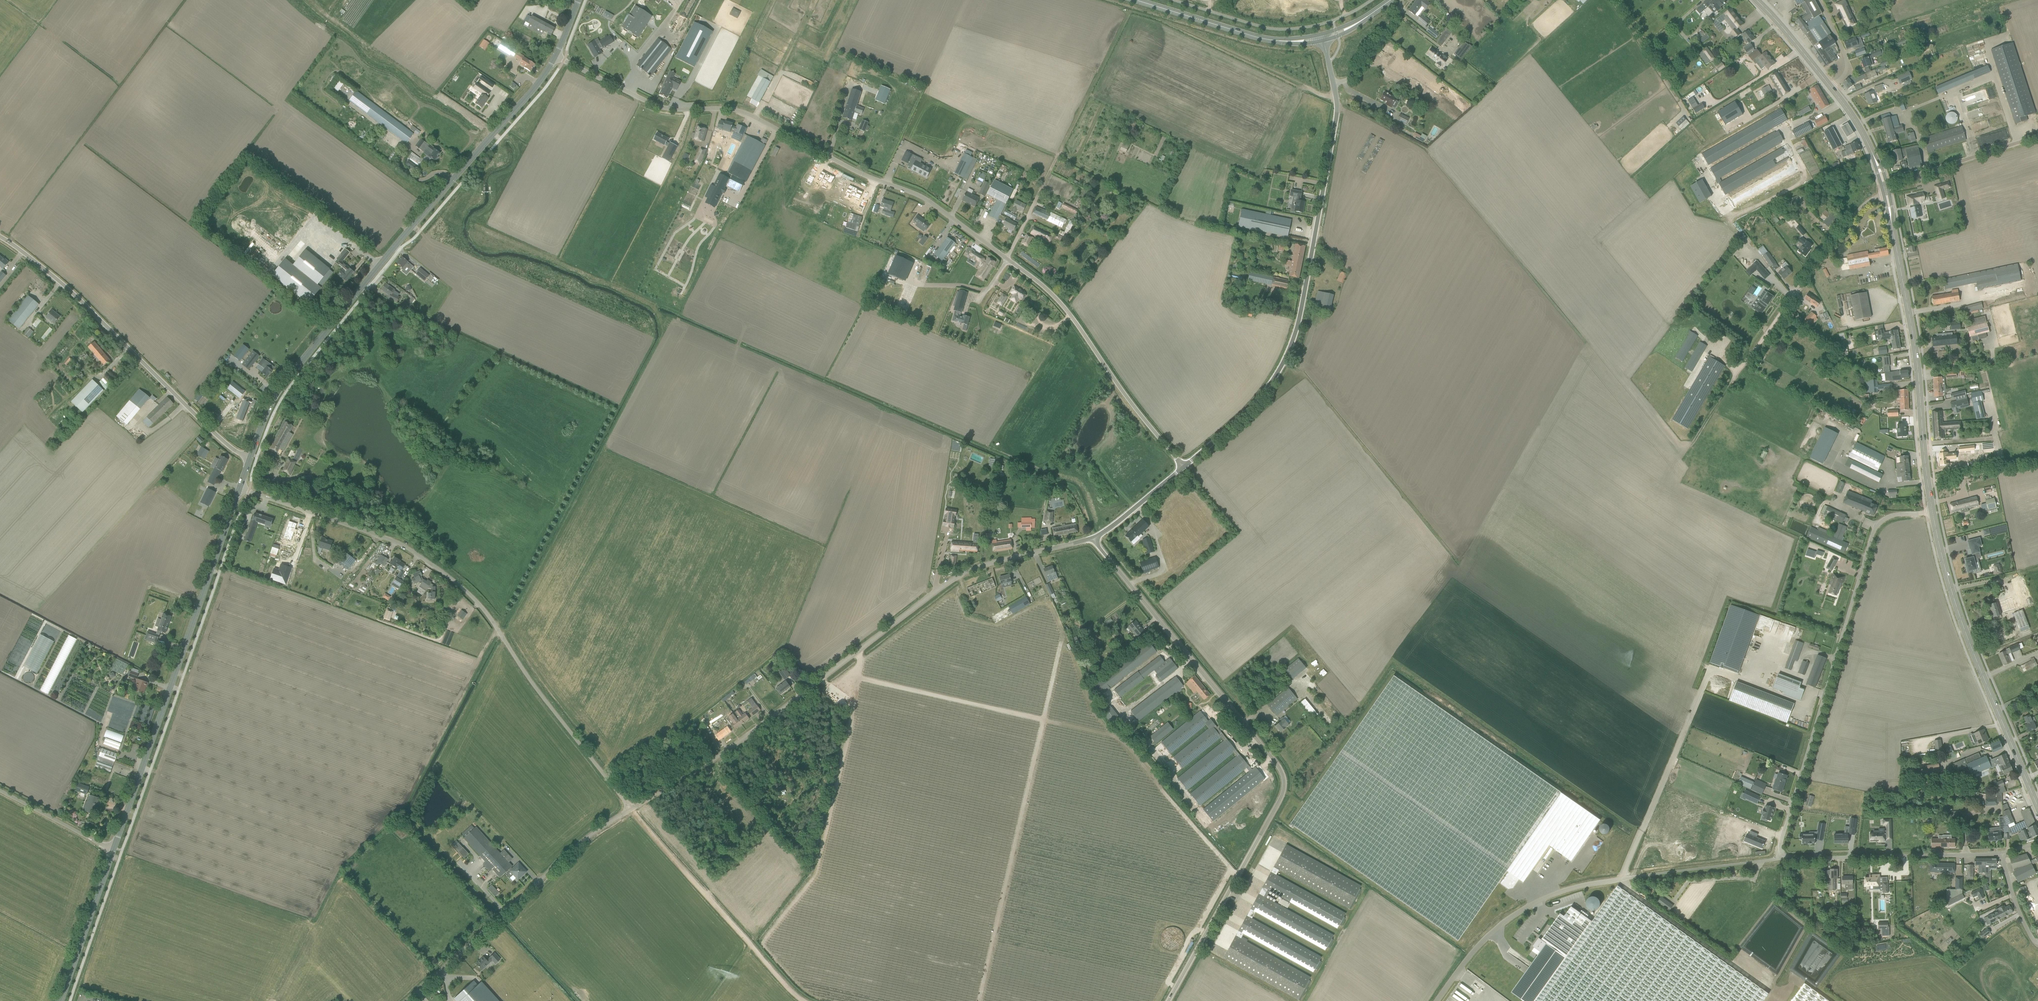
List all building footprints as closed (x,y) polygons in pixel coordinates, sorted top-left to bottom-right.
[(1424,0),(1417,0),(1408,11),(1414,15),(1421,6),(1425,9),(1429,4),(1425,1),(1424,0)] [(1704,2),(1708,7),(1711,11),(1714,8),(1718,11),(1721,8),(1720,7),(1726,2),(1725,0),(1706,0),(1704,2)] [(1797,6),(1801,4),(1807,14),(1811,12),(1813,15),(1808,18),(1810,22),(1800,28),(1805,35),(1812,45),(1813,46),(1831,34),(1828,29),(1819,16),(1820,15),(1822,14),(1815,2),(1816,1),(1815,0),(1794,0),(1797,6)] [(1856,24),(1845,0),(1835,4),(1846,28),(1856,24)] [(1696,10),(1700,15),(1705,10),(1701,5),(1696,10)] [(625,21),(622,27),(638,37),(642,32),(646,25),(642,23),(648,14),(635,6),(625,21)] [(732,8),(729,15),(737,19),(740,12),(732,8)] [(1725,20),(1733,31),(1743,24),(1731,9),(1729,11),(1728,10),(1712,22),(1720,33),(1724,29),(1720,24),(1725,20)] [(604,16),(612,20),(615,15),(606,11),(604,16)] [(1802,18),(1796,22),(1800,28),(1810,22),(1808,18),(1813,15),(1811,12),(1807,14),(1802,18)] [(543,31),(546,33),(551,35),(555,27),(532,15),(528,23),(529,24),(527,28),(541,35),(543,31)] [(1426,18),(1422,15),(1417,20),(1422,24),(1425,26),(1428,22),(1426,20),(1427,19),(1426,18)] [(694,22),(675,58),(694,67),(712,32),(694,22)] [(1441,44),(1451,32),(1446,28),(1436,41),(1441,44)] [(1745,42),(1746,41),(1749,44),(1755,39),(1748,31),(1745,33),(1745,32),(1740,36),(1745,42)] [(1707,34),(1699,39),(1702,43),(1709,37),(1707,34)] [(594,41),(594,42),(588,45),(595,57),(602,53),(599,49),(602,48),(613,42),(609,35),(599,41),(598,38),(594,41)] [(1830,35),(1813,47),(1818,55),(1829,47),(1835,43),(1830,35)] [(1849,41),(1844,43),(1847,49),(1852,47),(1853,47),(1854,48),(1858,48),(1863,45),(1860,37),(1856,38),(1849,41)] [(1911,37),(1902,40),(1897,42),(1898,46),(1908,42),(1912,40),(1911,37)] [(650,76),(653,72),(671,49),(658,38),(636,65),(650,76)] [(485,50),(489,44),(484,40),(479,46),(485,50)] [(514,57),(517,51),(502,41),(498,48),(510,56),(511,55),(514,57)] [(1471,47),(1468,45),(1463,41),(1454,54),(1460,59),(1465,52),(1466,53),(1471,47)] [(1749,44),(1743,48),(1747,54),(1754,49),(1750,43),(1749,44)] [(2026,116),(2035,113),(2020,67),(2013,43),(1991,50),(1995,63),(1998,74),(2013,120),(2015,125),(2027,121),(2026,116)] [(1710,63),(1716,59),(1707,47),(1702,51),(1702,52),(1699,54),(1706,65),(1710,62),(1710,63)] [(1829,47),(1818,55),(1822,60),(1826,66),(1837,59),(1835,55),(1837,54),(1832,47),(1830,49),(1829,47)] [(1857,57),(1866,54),(1864,48),(1855,51),(1857,57)] [(1447,60),(1446,59),(1447,58),(1443,55),(1441,57),(1431,49),(1427,54),(1438,62),(1436,64),(1440,67),(1441,66),(1442,67),(1447,60)] [(1754,49),(1747,54),(1749,56),(1748,56),(1752,61),(1757,57),(1760,60),(1756,64),(1761,70),(1765,66),(1768,70),(1775,64),(1772,60),(1771,61),(1767,55),(1768,55),(1766,52),(1762,56),(1760,54),(1757,49),(1755,51),(1754,49)] [(1882,54),(1882,55),(1884,54),(1882,49),(1880,50),(1880,49),(1871,53),(1872,55),(1871,55),(1867,56),(1868,58),(1866,58),(1861,60),(1864,68),(1869,66),(1874,65),(1871,58),(1882,54)] [(530,62),(523,57),(518,53),(515,58),(521,61),(519,64),(526,69),(530,71),(535,64),(530,62)] [(1719,72),(1725,67),(1722,62),(1716,67),(1719,72)] [(1968,74),(1935,88),(1938,95),(1971,81),(1991,73),(1988,65),(1968,74)] [(1886,69),(1885,66),(1881,67),(1874,70),(1855,79),(1853,76),(1843,83),(1848,90),(1858,82),(1857,81),(1859,80),(1859,81),(1863,80),(1864,82),(1877,76),(1876,73),(1886,69)] [(665,83),(659,95),(667,98),(672,88),(676,90),(678,87),(681,82),(676,79),(673,77),(675,73),(670,71),(668,75),(664,83),(665,83)] [(1909,71),(1897,77),(1900,84),(1905,82),(1906,85),(1911,83),(1910,80),(1912,79),(1909,71)] [(1782,96),(1789,92),(1777,72),(1770,77),(1775,85),(1774,86),(1775,87),(1776,86),(1782,96)] [(482,75),(479,79),(486,83),(488,80),(482,75)] [(758,76),(747,96),(752,99),(759,103),(770,82),(758,76)] [(339,79),(332,87),(338,92),(345,83),(339,79)] [(487,85),(508,98),(511,93),(490,79),(487,85)] [(510,86),(515,90),(518,86),(514,82),(510,86)] [(476,83),(473,87),(479,92),(481,90),(483,92),(475,104),(481,108),(488,98),(487,97),(490,93),(476,83)] [(1812,93),(1809,94),(1816,105),(1818,104),(1822,110),(1829,105),(1817,85),(1810,90),(1812,93)] [(1876,94),(1884,91),(1882,85),(1874,88),(1876,94)] [(879,91),(875,100),(884,104),(890,90),(881,86),(879,91)] [(844,113),(843,117),(852,120),(853,116),(854,113),(855,112),(859,113),(861,107),(857,106),(858,103),(861,92),(860,91),(852,89),(844,113)] [(356,91),(349,101),(406,143),(413,134),(356,91)] [(1869,105),(1874,103),(1877,102),(1873,92),(1870,93),(1865,94),(1869,105)] [(1384,93),(1381,100),(1387,103),(1386,105),(1390,107),(1391,107),(1394,100),(1398,102),(1400,103),(1401,101),(1395,98),(1388,95),(1384,93)] [(1693,97),(1688,100),(1693,109),(1697,106),(1694,101),(1695,101),(1693,97)] [(1735,102),(1718,112),(1726,125),(1743,114),(1735,102)] [(1697,106),(1693,109),(1696,114),(1701,110),(1704,108),(1705,109),(1702,104),(1697,106)] [(1799,116),(1810,110),(1808,106),(1797,112),(1799,116)] [(1734,210),(1801,172),(1776,127),(1788,120),(1781,108),(1702,154),(1708,166),(1773,129),(1774,132),(1710,169),(1717,180),(1715,181),(1716,183),(1721,181),(1720,179),(1781,144),(1783,147),(1719,184),(1725,196),(1790,159),(1791,161),(1727,198),(1734,210)] [(1949,113),(1948,114),(1947,115),(1946,116),(1946,118),(1946,120),(1946,121),(1947,122),(1948,123),(1949,124),(1950,125),(1952,125),(1953,125),(1954,124),(1955,124),(1956,123),(1957,122),(1958,120),(1958,119),(1958,118),(1957,117),(1957,116),(1956,114),(1955,114),(1954,113),(1952,113),(1951,113),(1949,113)] [(1409,118),(1400,114),(1397,119),(1406,124),(1409,118)] [(1904,131),(1902,125),(1899,126),(1896,115),(1882,120),(1888,143),(1897,140),(1895,134),(1904,131)] [(1825,116),(1814,121),(1818,127),(1828,122),(1825,116)] [(1679,126),(1686,120),(1683,117),(1676,123),(1679,126)] [(863,120),(859,129),(864,131),(868,122),(863,120)] [(720,121),(717,128),(723,130),(731,132),(734,133),(731,138),(740,142),(728,167),(726,173),(733,176),(744,181),(746,182),(752,171),(763,150),(765,145),(747,136),(744,134),(746,128),(737,124),(736,127),(732,126),(733,124),(725,121),(725,122),(720,121)] [(1809,124),(1793,132),(1796,138),(1812,130),(1809,124)] [(418,135),(421,132),(414,126),(411,129),(418,135)] [(697,126),(695,133),(696,134),(695,139),(701,141),(704,142),(704,141),(707,129),(697,126)] [(1851,131),(1847,126),(1841,130),(1847,140),(1854,136),(1851,131)] [(1966,140),(1964,135),(1961,126),(1923,138),(1926,148),(1927,153),(1934,151),(1934,150),(1966,140)] [(1842,146),(1833,128),(1823,133),(1833,151),(1842,146)] [(358,137),(363,141),(368,133),(363,130),(358,137)] [(677,146),(670,142),(670,144),(667,142),(669,139),(657,132),(654,139),(668,147),(662,158),(669,162),(677,146)] [(1422,134),(1421,136),(1415,133),(1413,137),(1423,142),(1427,136),(1422,134)] [(429,145),(420,139),(415,146),(424,152),(423,153),(426,155),(427,154),(428,156),(431,159),(431,158),(434,160),(435,159),(436,160),(438,157),(437,157),(440,153),(437,151),(437,150),(430,145),(429,145)] [(1121,150),(1126,152),(1127,151),(1128,148),(1130,144),(1125,142),(1124,144),(1121,150)] [(1853,153),(1861,150),(1858,142),(1850,144),(1850,145),(1845,147),(1846,150),(1841,152),(1843,157),(1853,153)] [(1895,162),(1902,160),(1902,158),(1906,157),(1909,169),(1922,166),(1921,162),(1917,146),(1898,150),(1893,151),(1895,162)] [(906,151),(902,160),(909,164),(908,166),(912,168),(911,170),(918,174),(926,178),(931,169),(916,161),(918,157),(914,155),(906,151)] [(699,153),(695,162),(696,162),(698,163),(699,164),(699,165),(705,155),(699,153)] [(973,158),(964,153),(954,174),(963,178),(973,158)] [(410,154),(407,158),(417,163),(419,158),(410,154)] [(686,168),(680,179),(688,183),(694,172),(686,168)] [(822,171),(817,180),(825,184),(827,181),(831,184),(835,177),(831,175),(830,176),(822,171)] [(711,185),(705,197),(708,198),(708,199),(717,203),(726,184),(728,185),(731,180),(728,179),(729,178),(720,174),(714,186),(711,185)] [(809,175),(806,182),(811,185),(815,178),(809,175)] [(728,185),(728,186),(735,190),(739,192),(744,181),(733,176),(731,180),(728,185)] [(987,195),(997,200),(988,216),(997,221),(999,218),(1000,215),(1006,204),(1013,189),(994,180),(987,195)] [(1712,196),(1703,180),(1690,186),(1699,203),(1712,196)] [(830,190),(837,193),(840,184),(833,181),(830,190)] [(991,184),(985,181),(979,194),(985,197),(991,184)] [(1940,184),(1934,186),(1938,197),(1944,195),(1942,189),(1950,187),(1948,182),(1940,184)] [(846,193),(845,196),(851,199),(852,196),(860,199),(863,192),(857,189),(858,188),(850,184),(849,186),(849,185),(845,193),(846,193)] [(1012,195),(1010,198),(1013,200),(1017,191),(1016,190),(1019,185),(1017,184),(1012,195)] [(1290,196),(1297,197),(1296,200),(1295,205),(1291,204),(1290,211),(1295,212),(1295,211),(1302,213),(1304,202),(1299,201),(1300,197),(1301,198),(1302,192),(1291,190),(1290,196)] [(966,192),(964,196),(962,200),(975,207),(979,198),(966,192)] [(1924,201),(1923,193),(1916,194),(1916,195),(1906,197),(1908,206),(1910,206),(1910,208),(1910,209),(1912,218),(1922,216),(1920,206),(1919,207),(1918,203),(1924,201)] [(1797,196),(1787,201),(1790,208),(1793,207),(1794,210),(1800,206),(1798,202),(1800,201),(1797,196)] [(862,199),(859,206),(862,208),(861,211),(863,212),(868,201),(862,199)] [(893,203),(889,201),(889,202),(883,199),(881,204),(880,206),(887,209),(887,210),(885,215),(893,218),(895,212),(890,211),(891,207),(893,203)] [(1026,205),(1021,203),(1016,200),(1011,211),(1015,213),(1017,209),(1020,210),(1021,209),(1023,210),(1026,205)] [(1079,211),(1064,204),(1062,207),(1077,215),(1079,211)] [(1045,211),(1040,209),(1036,206),(1032,214),(1061,227),(1065,219),(1045,210),(1045,211)] [(1238,226),(1283,236),(1287,237),(1291,220),(1286,219),(1242,209),(1238,226)] [(1017,216),(1006,210),(1004,214),(1015,220),(1017,216)] [(1824,224),(1828,227),(1835,218),(1826,210),(1824,213),(1829,217),(1824,224)] [(307,216),(316,224),(320,220),(311,212),(307,216)] [(850,214),(846,227),(854,230),(856,226),(859,227),(862,217),(850,214)] [(915,225),(924,232),(925,230),(926,230),(930,225),(923,219),(923,220),(917,215),(913,221),(917,223),(915,225)] [(1000,215),(999,218),(1005,221),(1003,225),(1013,231),(1016,224),(1009,221),(1010,220),(1000,215)] [(1796,228),(1803,236),(1806,234),(1799,226),(1796,228)] [(1051,243),(1054,236),(1037,229),(1034,227),(1031,234),(1051,243)] [(1023,239),(1021,243),(1030,247),(1034,238),(1027,234),(1024,240),(1023,239)] [(921,240),(919,243),(922,246),(928,238),(924,236),(921,240)] [(942,261),(955,243),(947,237),(934,255),(942,261)] [(1798,251),(1801,254),(1805,257),(1810,250),(1809,249),(1812,245),(1806,241),(1801,237),(1798,241),(1803,244),(1798,251)] [(1295,244),(1292,261),(1287,261),(1286,265),(1291,266),(1289,276),(1298,278),(1305,246),(1295,244)] [(1763,246),(1760,248),(1758,249),(1771,267),(1776,263),(1763,246)] [(1880,252),(1869,254),(1847,258),(1849,270),(1870,266),(1869,259),(1888,255),(1887,247),(1880,249),(1880,252)] [(353,272),(347,267),(345,265),(342,262),(350,252),(345,248),(336,259),(337,260),(335,262),(339,265),(345,270),(344,271),(341,269),(337,275),(338,274),(340,275),(341,275),(343,277),(342,278),(346,281),(353,272)] [(280,259),(267,275),(302,303),(315,287),(311,284),(324,268),(300,249),(287,265),(280,259)] [(995,262),(988,257),(986,261),(981,258),(982,257),(981,256),(980,256),(979,256),(974,253),(971,258),(975,261),(976,260),(980,262),(977,266),(981,268),(976,275),(984,280),(995,262)] [(895,255),(887,273),(902,280),(911,262),(895,255)] [(3,269),(6,266),(9,262),(5,259),(5,260),(0,256),(0,267),(3,269)] [(402,257),(397,263),(401,266),(402,268),(401,269),(402,270),(401,271),(406,275),(411,270),(414,267),(409,263),(406,260),(402,257)] [(1756,270),(1760,275),(1765,270),(1757,261),(1746,271),(1750,276),(1756,270)] [(1778,273),(1781,275),(1784,279),(1791,273),(1788,269),(1790,267),(1786,262),(1781,266),(1783,269),(1778,273)] [(2018,264),(1957,276),(1959,287),(1976,283),(1978,291),(1983,290),(1983,289),(2021,281),(2018,264)] [(415,274),(424,282),(426,279),(429,276),(420,268),(415,274)] [(1289,281),(1250,272),(1248,280),(1287,289),(1289,281)] [(1341,272),(1337,280),(1343,284),(1347,275),(1341,272)] [(386,284),(381,290),(385,293),(390,296),(388,298),(396,302),(399,297),(397,296),(395,295),(397,293),(394,290),(390,287),(386,284)] [(1985,307),(2023,297),(2020,285),(1982,295),(1985,307)] [(1021,290),(1014,286),(1012,289),(1010,292),(1013,294),(1010,299),(1016,302),(1019,297),(1022,300),(1023,298),(1024,298),(1026,296),(1025,295),(1026,293),(1020,290),(1021,290)] [(959,290),(954,311),(955,311),(961,313),(962,313),(967,292),(959,290)] [(1758,297),(1751,306),(1753,308),(1757,311),(1761,314),(1768,305),(1771,300),(1772,301),(1774,298),(1773,298),(1773,297),(1767,293),(1764,290),(1759,298),(1758,297)] [(1952,293),(1937,296),(1932,296),(1933,305),(1959,301),(1957,290),(1952,291),(1952,293)] [(1314,307),(1330,311),(1334,295),(1318,291),(1314,307)] [(1871,317),(1867,292),(1850,295),(1855,320),(1871,317)] [(997,303),(1002,306),(1008,296),(1002,293),(997,303)] [(1808,293),(1804,299),(1808,302),(1811,303),(1817,307),(1821,302),(1812,296),(1808,293)] [(28,296),(8,321),(19,329),(39,304),(28,296)] [(409,307),(415,299),(412,297),(409,301),(406,305),(409,307)] [(1981,303),(1962,306),(1963,313),(1982,309),(1981,303)] [(45,317),(54,323),(60,316),(52,309),(45,317)] [(1812,312),(1802,323),(1807,328),(1807,327),(1809,328),(1818,319),(1816,318),(1817,317),(1812,312)] [(954,315),(952,321),(967,325),(970,317),(963,315),(962,317),(960,317),(954,315)] [(1989,332),(1987,323),(1985,315),(1970,320),(1972,327),(1967,328),(1970,337),(1971,337),(1972,338),(1978,336),(1977,336),(1989,332)] [(1951,330),(1960,329),(1960,321),(1950,322),(1951,330)] [(28,327),(23,333),(28,337),(32,331),(28,327)] [(49,327),(42,338),(45,340),(52,329),(49,327)] [(1884,330),(1878,331),(1879,341),(1885,340),(1891,339),(1899,338),(1898,330),(1893,331),(1890,332),(1884,333),(1884,330)] [(1683,362),(1698,336),(1690,331),(1689,333),(1690,333),(1675,358),(1683,362)] [(1933,346),(1957,344),(1956,335),(1942,336),(1942,334),(1937,334),(1937,337),(1932,337),(1933,346)] [(1893,350),(1896,349),(1901,349),(1899,338),(1891,339),(1893,350)] [(94,342),(88,347),(93,354),(104,366),(106,363),(110,360),(94,342)] [(1692,372),(1707,346),(1700,342),(1685,368),(1692,372)] [(243,344),(234,356),(240,361),(249,349),(243,344)] [(1840,344),(1836,349),(1841,353),(1848,351),(1840,344)] [(259,356),(253,351),(242,365),(249,370),(259,356)] [(88,356),(86,353),(77,358),(79,362),(88,356)] [(1683,401),(1672,420),(1688,429),(1699,411),(1724,368),(1725,367),(1717,363),(1719,360),(1709,355),(1695,380),(1692,385),(1689,389),(1689,391),(1683,401)] [(263,358),(258,364),(261,366),(265,369),(262,372),(262,373),(267,377),(272,370),(272,369),(274,367),(266,361),(263,358)] [(1889,381),(1901,380),(1900,378),(1904,378),(1909,377),(1908,370),(1900,371),(1890,372),(1884,373),(1885,381),(1889,381)] [(81,372),(76,375),(79,381),(84,377),(81,372)] [(1933,378),(1934,390),(1946,389),(1945,385),(1942,385),(1942,378),(1933,378)] [(104,391),(92,380),(71,402),(82,413),(104,391)] [(99,383),(106,390),(110,387),(107,383),(106,384),(102,380),(99,383)] [(1892,384),(1878,385),(1877,380),(1869,381),(1869,382),(1866,383),(1867,393),(1870,393),(1878,392),(1878,390),(1892,389),(1892,384)] [(232,382),(227,388),(239,398),(244,391),(232,382)] [(149,397),(140,389),(139,389),(127,404),(137,412),(149,397)] [(1946,389),(1934,390),(1934,397),(1939,397),(1943,396),(1946,396),(1945,393),(1947,392),(1950,390),(1950,389),(1946,389)] [(1994,398),(1991,389),(1971,394),(1973,403),(1994,398)] [(1896,391),(1896,395),(1896,399),(1908,399),(1908,390),(1896,391)] [(167,397),(163,401),(142,421),(148,427),(173,404),(167,397)] [(1900,410),(1904,410),(1909,410),(1908,399),(1896,399),(1896,403),(1900,403),(1900,410)] [(1958,407),(1968,405),(1967,399),(1956,402),(1958,407)] [(242,400),(236,418),(242,420),(248,402),(242,400)] [(1973,403),(1977,420),(1985,417),(1981,401),(1973,403)] [(1848,404),(1844,410),(1844,411),(1848,413),(1852,407),(1848,404)] [(1932,412),(1933,425),(1942,425),(1942,423),(1941,411),(1937,411),(1932,412)] [(269,450),(274,452),(278,454),(280,450),(282,451),(288,442),(285,440),(293,426),(285,422),(269,450)] [(1942,425),(1933,425),(1934,439),(1939,439),(1943,438),(1943,430),(1961,429),(1961,423),(1961,422),(1942,423),(1942,425)] [(1898,429),(1897,429),(1897,433),(1897,437),(1906,436),(1906,424),(1901,424),(1901,423),(1898,423),(1898,425),(1898,429)] [(1825,427),(1810,458),(1822,464),(1838,434),(1825,427)] [(1885,457),(1856,442),(1849,457),(1877,472),(1885,457)] [(201,447),(197,454),(204,459),(209,452),(201,447)] [(1942,454),(1939,454),(1941,465),(1949,465),(1948,459),(1952,459),(1951,454),(1947,454),(1947,453),(1946,453),(1946,450),(1942,450),(1942,454)] [(215,458),(213,462),(216,464),(214,468),(221,472),(222,472),(228,459),(220,456),(218,460),(215,458)] [(1897,470),(1909,468),(1908,456),(1900,457),(1900,463),(1896,464),(1897,470)] [(290,475),(292,471),(296,461),(288,458),(286,462),(286,463),(284,468),(283,468),(282,471),(290,475)] [(1882,475),(1848,458),(1844,466),(1879,483),(1882,475)] [(214,468),(207,482),(214,485),(221,472),(214,468)] [(1898,482),(1905,481),(1910,481),(1909,468),(1897,470),(1898,482)] [(1841,494),(1845,484),(1840,482),(1836,492),(1841,494)] [(207,489),(201,502),(209,506),(215,493),(207,489)] [(1897,490),(1888,490),(1888,495),(1889,495),(1889,498),(1896,498),(1896,495),(1897,495),(1897,490)] [(1865,512),(1865,513),(1869,515),(1870,514),(1873,515),(1877,506),(1871,504),(1872,501),(1848,491),(1843,503),(1865,512)] [(1976,496),(1950,503),(1952,512),(1957,511),(1961,510),(1962,513),(1968,511),(1968,508),(1979,505),(1978,501),(1976,496)] [(1994,498),(1985,500),(1988,510),(1997,508),(1994,498)] [(1827,507),(1823,514),(1843,522),(1846,515),(1827,507)] [(1046,511),(1044,520),(1053,522),(1053,516),(1052,516),(1053,512),(1046,511)] [(259,515),(255,513),(254,514),(255,514),(254,515),(253,518),(253,519),(252,520),(253,520),(252,523),(250,522),(250,524),(249,526),(248,528),(249,528),(248,531),(247,531),(246,534),(246,535),(245,539),(246,536),(252,538),(257,521),(265,524),(269,526),(270,526),(271,525),(270,525),(271,524),(272,521),(272,520),(273,520),(261,516),(262,515),(261,515),(260,515),(260,514),(259,514),(259,515)] [(944,522),(943,528),(953,530),(954,523),(949,523),(950,517),(944,516),(943,522),(944,522)] [(1030,518),(1021,518),(1022,528),(1026,528),(1026,531),(1031,530),(1031,527),(1035,527),(1035,519),(1030,519),(1030,518)] [(1142,519),(1125,536),(1131,542),(1133,544),(1140,538),(1138,536),(1149,526),(1146,523),(1142,519)] [(289,521),(283,538),(291,541),(294,533),(296,533),(295,535),(300,536),(302,530),(298,528),(297,530),(295,529),(297,524),(289,521)] [(1848,544),(1842,541),(1847,527),(1839,523),(1833,537),(1811,527),(1807,537),(1844,553),(1848,544)] [(1061,526),(1052,528),(1053,531),(1054,538),(1059,537),(1059,535),(1078,532),(1077,527),(1076,524),(1067,526),(1065,526),(1065,524),(1061,525),(1062,526),(1061,526)] [(951,546),(951,551),(958,552),(959,550),(977,552),(978,547),(978,544),(979,534),(974,534),(973,543),(966,543),(966,542),(965,542),(965,543),(952,542),(951,546)] [(321,537),(320,542),(318,546),(329,550),(332,541),(325,539),(325,538),(321,537)] [(1148,554),(1154,551),(1149,538),(1143,540),(1148,554)] [(1976,569),(1975,563),(1977,562),(1976,559),(1978,558),(1981,557),(1979,552),(1978,547),(1981,546),(1979,538),(1968,541),(1970,549),(1972,554),(1973,556),(1969,557),(1969,558),(1965,559),(1967,567),(1966,567),(1968,573),(1972,571),(1972,570),(1976,569)] [(996,540),(992,541),(992,546),(993,551),(1012,548),(1012,543),(1011,540),(1003,541),(999,542),(996,542),(996,540)] [(1807,549),(1805,556),(1814,559),(1815,554),(1822,557),(1823,553),(1817,550),(1816,552),(1807,549)] [(344,552),(337,561),(349,570),(355,561),(344,552)] [(384,557),(379,564),(384,566),(388,559),(384,557)] [(405,564),(401,562),(400,561),(394,557),(390,564),(396,568),(401,571),(405,564)] [(1156,557),(1144,561),(1139,562),(1143,573),(1149,571),(1148,570),(1159,567),(1156,557)] [(1832,557),(1829,563),(1834,566),(1838,559),(1832,557)] [(1831,571),(1834,566),(1829,563),(1826,568),(1831,571)] [(274,569),(270,579),(285,584),(291,568),(281,564),(279,570),(274,569)] [(1052,566),(1044,569),(1046,574),(1049,582),(1053,580),(1058,578),(1056,572),(1055,572),(1054,570),(1052,566)] [(414,578),(411,579),(414,584),(418,582),(419,583),(421,584),(420,585),(427,590),(428,588),(431,588),(431,593),(428,593),(427,599),(429,599),(434,599),(435,587),(433,586),(433,585),(430,584),(431,582),(427,580),(426,581),(423,579),(421,576),(422,575),(420,571),(415,573),(413,574),(414,578)] [(1840,589),(1844,577),(1835,574),(1833,580),(1831,579),(1829,585),(1831,585),(1828,593),(1836,596),(1839,588),(1840,589)] [(1009,575),(999,577),(1001,582),(1001,584),(1002,587),(1012,585),(1011,582),(1011,580),(1009,575)] [(396,577),(391,585),(398,589),(403,581),(396,577)] [(966,588),(968,593),(970,597),(995,587),(992,578),(966,588)] [(1049,583),(1045,585),(1050,595),(1054,594),(1049,583)] [(1026,596),(1008,606),(1013,614),(1030,604),(1026,596)] [(1996,602),(1994,603),(1989,605),(1993,617),(2000,615),(1999,613),(2009,609),(2006,600),(2003,601),(2003,600),(2002,600),(2002,601),(1996,603),(1996,602)] [(1710,663),(1738,673),(1759,615),(1730,605),(1710,663)] [(387,609),(384,617),(389,619),(392,611),(387,609)] [(2022,610),(2013,613),(2019,629),(2029,625),(2022,610)] [(462,619),(464,618),(467,614),(462,611),(458,617),(462,619)] [(171,616),(163,613),(161,620),(158,619),(155,626),(158,627),(157,630),(161,632),(165,633),(171,616)] [(1126,628),(1126,629),(1128,632),(1129,632),(1131,631),(1131,630),(1132,629),(1138,635),(1140,634),(1144,631),(1135,621),(1132,624),(1130,625),(1130,626),(1128,627),(1127,627),(1126,628)] [(144,640),(156,644),(157,640),(158,640),(159,635),(147,631),(144,640)] [(68,634),(43,691),(50,694),(75,637),(68,634)] [(1137,644),(1144,639),(1140,635),(1133,640),(1137,644)] [(1804,644),(1795,640),(1785,668),(1791,670),(1795,661),(1797,662),(1804,644)] [(1149,641),(1091,686),(1099,697),(1157,652),(1149,641)] [(2006,651),(1999,654),(2003,664),(2011,661),(2009,654),(2020,650),(2017,644),(2009,648),(2006,649),(2006,651)] [(1113,653),(1109,656),(1113,661),(1125,653),(1119,645),(1113,650),(1115,652),(1113,653)] [(1162,681),(1161,681),(1178,668),(1170,657),(1165,661),(1160,655),(1115,690),(1121,698),(1154,670),(1157,674),(1156,675),(1155,675),(1123,700),(1128,707),(1162,681)] [(1806,684),(1810,686),(1815,688),(1826,659),(1817,655),(1806,684)] [(2021,666),(2024,672),(2037,665),(2034,657),(2031,659),(2032,660),(2021,666)] [(122,676),(128,664),(116,659),(111,670),(122,676)] [(1804,675),(1809,663),(1803,661),(1798,673),(1804,675)] [(1291,665),(1285,670),(1292,679),(1299,674),(1291,665)] [(129,670),(127,675),(137,678),(138,673),(139,671),(132,668),(131,671),(129,670)] [(785,668),(779,672),(781,675),(783,673),(786,678),(785,679),(790,675),(785,668)] [(1784,692),(1783,695),(1800,701),(1804,689),(1799,687),(1801,682),(1779,674),(1774,688),(1784,692)] [(1205,700),(1206,698),(1210,695),(1194,675),(1186,682),(1194,693),(1197,691),(1205,700)] [(1138,720),(1180,688),(1184,685),(1176,676),(1131,710),(1138,720)] [(1458,941),(1506,871),(1561,793),(1393,676),(1290,824),(1458,941)] [(748,679),(744,682),(747,685),(753,680),(750,677),(748,678),(748,679)] [(148,683),(143,681),(138,679),(134,689),(144,693),(146,687),(148,683)] [(791,687),(788,683),(786,681),(776,688),(780,694),(791,687)] [(1729,701),(1744,706),(1787,723),(1794,704),(1751,687),(1737,682),(1729,701)] [(1277,716),(1281,713),(1298,699),(1289,687),(1268,705),(1277,716)] [(733,691),(721,700),(723,702),(734,693),(733,691)] [(1100,700),(1105,706),(1101,709),(1113,725),(1121,719),(1110,704),(1110,703),(1105,696),(1100,700)] [(751,698),(748,701),(753,707),(748,711),(752,716),(760,710),(756,705),(751,698)] [(1304,698),(1300,702),(1313,718),(1317,715),(1304,698)] [(739,710),(736,712),(733,714),(741,724),(749,718),(746,714),(745,713),(743,715),(739,710)] [(1249,766),(1215,725),(1210,719),(1208,721),(1200,711),(1161,742),(1170,752),(1205,724),(1209,728),(1173,757),(1182,768),(1218,739),(1221,743),(1178,778),(1187,790),(1231,755),(1234,759),(1190,794),(1200,806),(1246,768),(1249,766)] [(733,714),(732,715),(729,717),(733,723),(732,724),(735,728),(741,724),(733,714)] [(2036,728),(2035,725),(2037,724),(2034,717),(2031,718),(2029,715),(2024,717),(2027,724),(2026,725),(2028,732),(2033,730),(2036,728)] [(1280,732),(1289,725),(1286,721),(1283,717),(1279,720),(1281,722),(1276,726),(1280,732)] [(1156,744),(1174,729),(1167,722),(1150,736),(1156,744)] [(727,726),(715,735),(719,740),(731,731),(727,726)] [(107,729),(104,737),(121,743),(124,735),(107,729)] [(1978,744),(1984,742),(1988,740),(1984,729),(1974,734),(1978,744)] [(105,739),(103,745),(118,751),(120,745),(105,739)] [(1943,751),(1941,740),(1934,741),(1935,752),(1943,751)] [(2002,748),(1999,740),(1992,743),(1983,745),(1984,749),(1990,747),(1992,752),(2002,748)] [(101,749),(99,756),(114,761),(117,754),(101,749)] [(1957,772),(1968,767),(1971,775),(1991,767),(1991,768),(1997,766),(1996,765),(1998,764),(2000,763),(2003,762),(2005,766),(2009,764),(2005,754),(1991,760),(1990,757),(1987,758),(1986,756),(1981,758),(1978,753),(1964,759),(1953,764),(1957,772)] [(111,772),(114,761),(99,756),(95,767),(111,772)] [(2008,773),(2012,771),(2013,771),(2010,763),(2009,764),(2005,766),(2003,762),(2000,763),(1998,764),(2001,771),(1998,772),(2000,776),(2008,773)] [(1249,772),(1203,809),(1212,821),(1261,781),(1249,766),(1246,768),(1249,772)] [(1773,789),(1777,790),(1782,792),(1787,776),(1779,773),(1777,779),(1776,779),(1773,789)] [(1741,777),(1738,784),(1750,789),(1754,782),(1741,777)] [(1762,794),(1766,784),(1756,780),(1751,790),(1762,794)] [(2004,786),(2002,780),(1994,784),(1997,789),(2003,786),(2004,786)] [(89,788),(78,784),(76,790),(87,794),(89,788)] [(1745,789),(1742,796),(1758,803),(1761,796),(1745,789)] [(1561,793),(1506,871),(1508,872),(1500,883),(1508,889),(1512,888),(1518,879),(1523,882),(1548,845),(1571,861),(1600,820),(1561,793)] [(1998,793),(1985,794),(1986,798),(1985,798),(1986,806),(1997,805),(1997,802),(2002,802),(2001,793),(1998,793)] [(88,802),(85,811),(92,814),(94,809),(93,809),(96,802),(97,802),(99,798),(90,795),(87,802),(88,802)] [(1809,795),(1806,805),(1811,807),(1814,797),(1809,795)] [(1757,812),(1756,817),(1762,819),(1762,818),(1765,819),(1769,805),(1761,803),(1760,806),(1759,806),(1757,812)] [(2008,809),(2002,812),(2003,817),(2003,827),(2004,833),(2009,833),(2010,836),(2012,835),(2021,831),(2025,829),(2028,828),(2035,825),(2028,808),(2024,810),(2021,812),(2025,821),(2009,827),(2008,825),(2014,822),(2010,814),(2008,809)] [(1870,833),(1870,841),(1879,841),(1879,842),(1885,842),(1885,839),(1887,839),(1887,834),(1891,834),(1891,820),(1883,820),(1883,825),(1886,825),(1887,831),(1883,831),(1883,833),(1879,833),(1879,831),(1873,831),(1873,833),(1870,833)] [(1595,830),(1604,836),(1609,828),(1599,823),(1595,830)] [(1819,823),(1816,835),(1823,836),(1825,824),(1819,823)] [(2021,831),(2023,836),(2025,841),(2037,835),(2037,829),(2036,824),(2035,825),(2028,828),(2029,831),(2026,832),(2025,829),(2021,831)] [(1741,825),(1739,831),(1750,835),(1749,838),(1746,837),(1744,842),(1762,849),(1764,843),(1757,840),(1760,832),(1741,825)] [(1913,825),(1914,830),(1904,831),(1904,833),(1900,833),(1900,839),(1904,839),(1904,841),(1908,841),(1908,839),(1912,839),(1912,841),(1916,841),(1916,835),(1921,834),(1921,825),(1913,825)] [(475,827),(463,838),(481,858),(485,862),(483,864),(482,864),(489,872),(492,869),(497,874),(500,878),(507,871),(511,867),(512,866),(509,863),(504,858),(500,853),(475,827)] [(1989,838),(1989,841),(2002,840),(2001,832),(1998,833),(1998,830),(1984,832),(1985,839),(1989,838)] [(1815,834),(1799,835),(1799,839),(1802,839),(1802,844),(1815,843),(1815,834)] [(1848,834),(1834,834),(1834,843),(1848,843),(1848,835),(1848,834)] [(1931,847),(1942,847),(1955,847),(1955,839),(1951,839),(1951,835),(1943,835),(1942,836),(1938,836),(1938,839),(1931,839),(1931,847)] [(1271,872),(1276,874),(1279,870),(1348,908),(1350,910),(1361,890),(1359,889),(1361,886),(1286,844),(1271,872)] [(458,851),(464,858),(469,854),(462,847),(460,845),(456,849),(458,851)] [(504,850),(500,853),(504,858),(508,854),(504,850)] [(2031,863),(2030,861),(2028,858),(2026,854),(2010,859),(2013,869),(2014,872),(2031,863)] [(1985,859),(1975,859),(1975,864),(1975,865),(1978,865),(1978,873),(1985,873),(1985,859)] [(1996,859),(1985,859),(1985,873),(1985,878),(1988,878),(1988,873),(1988,869),(1991,869),(1996,869),(1996,868),(1996,859)] [(509,872),(506,874),(510,878),(513,875),(518,880),(526,872),(518,863),(512,868),(511,867),(507,871),(509,872)] [(1930,872),(1954,873),(1955,864),(1935,863),(1930,863),(1930,872)] [(2013,873),(2017,880),(2018,882),(2021,880),(2022,881),(2027,878),(2036,873),(2032,865),(2031,863),(2014,872),(2013,873)] [(1830,870),(1826,870),(1826,885),(1830,885),(1831,890),(1835,890),(1835,885),(1835,879),(1837,879),(1837,874),(1837,869),(1830,870)] [(1238,931),(1243,934),(1313,972),(1315,968),(1317,970),(1321,962),(1319,960),(1321,957),(1252,918),(1255,912),(1325,950),(1327,946),(1329,948),(1334,940),(1331,939),(1333,935),(1264,896),(1267,890),(1337,929),(1339,925),(1341,926),(1345,918),(1343,917),(1346,913),(1276,874),(1271,872),(1238,931)] [(1879,875),(1872,875),(1872,878),(1870,878),(1865,878),(1865,886),(1879,886),(1879,891),(1883,891),(1883,893),(1888,893),(1888,882),(1883,882),(1883,883),(1880,883),(1879,875)] [(1848,890),(1852,890),(1852,877),(1842,877),(1842,884),(1848,884),(1848,890)] [(1954,898),(1962,893),(1963,878),(1955,877),(1955,890),(1946,889),(1946,902),(1954,898)] [(488,888),(495,896),(500,892),(492,884),(488,888)] [(1592,921),(1571,907),(1565,916),(1564,916),(1560,913),(1541,940),(1539,938),(1532,946),(1540,952),(1511,992),(1523,1000),(1763,1000),(1769,994),(1618,886),(1592,921)] [(1984,897),(1980,888),(1971,893),(1973,898),(1977,896),(1979,900),(1984,897)] [(1954,898),(1946,902),(1948,906),(1956,902),(1964,898),(1962,893),(1954,898)] [(1669,911),(1673,905),(1661,897),(1657,903),(1669,911)] [(1280,898),(1277,903),(1287,908),(1290,903),(1280,898)] [(2004,905),(1998,908),(2002,917),(2013,912),(2009,905),(2005,908),(2004,905)] [(2002,917),(1998,908),(1995,909),(1997,912),(1987,916),(1991,923),(2002,917)] [(1878,922),(1878,928),(1881,928),(1881,936),(1889,936),(1889,926),(1888,926),(1888,922),(1878,922)] [(1982,939),(1990,932),(1987,928),(1979,934),(1982,939)] [(1241,938),(1243,934),(1238,931),(1223,958),(1260,979),(1297,1000),(1298,999),(1300,1000),(1311,981),(1309,980),(1310,977),(1241,938)] [(495,964),(500,959),(494,953),(489,957),(490,958),(487,960),(483,957),(476,964),(482,970),(492,961),(495,964)] [(506,971),(500,964),(496,967),(502,974),(506,971)] [(481,981),(478,985),(474,980),(454,999),(456,1000),(499,1000),(481,981)] [(1447,1000),(1467,1000),(1473,992),(1458,983),(1447,1000)] [(1804,983),(1791,1000),(1829,1000),(1804,983)]
